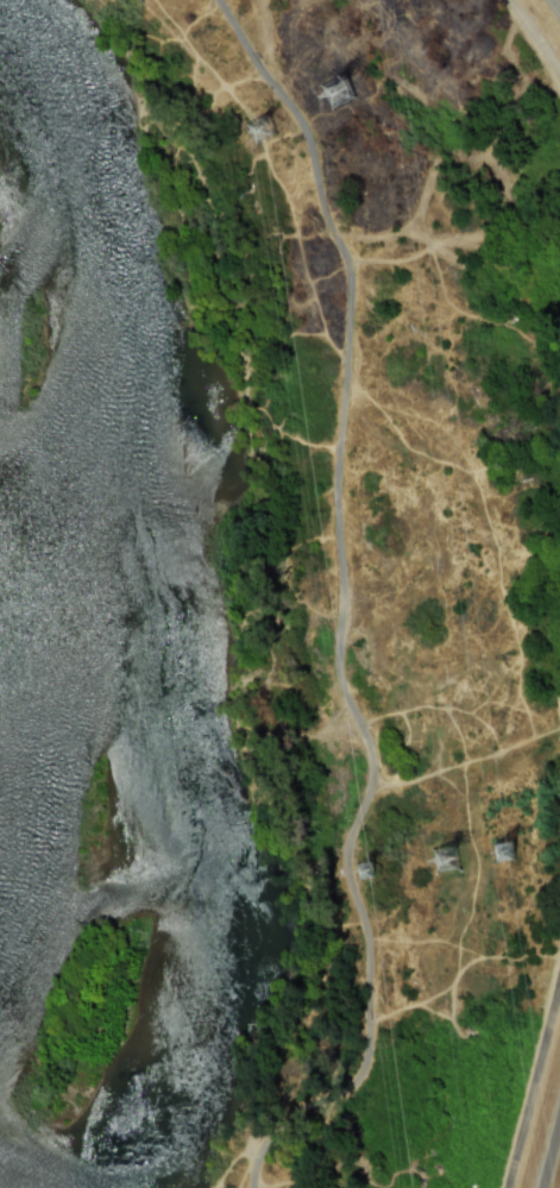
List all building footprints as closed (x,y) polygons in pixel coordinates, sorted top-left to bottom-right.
[(353,96),(342,73),(318,85),(330,108),(353,96)] [(512,859),(510,842),(493,843),(495,861),(512,859)] [(372,877),(370,862),(355,864),(358,879),(372,877)]
